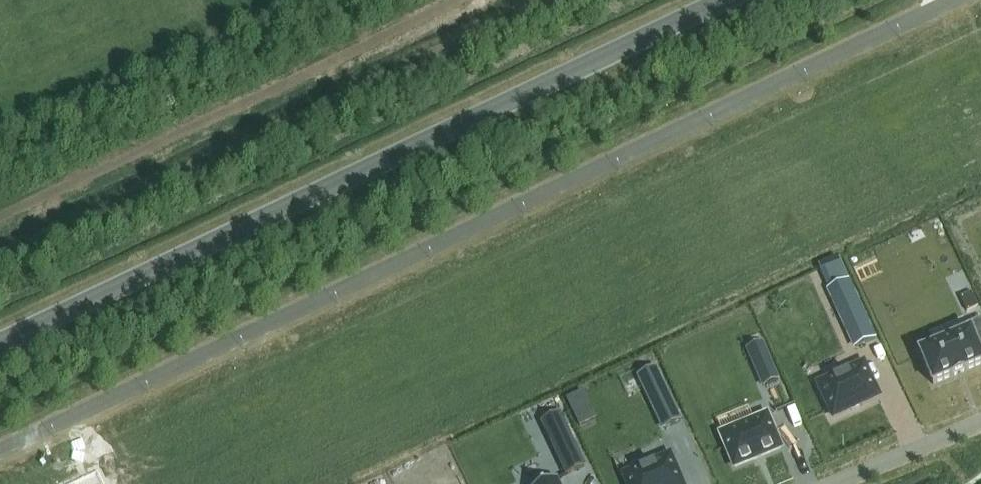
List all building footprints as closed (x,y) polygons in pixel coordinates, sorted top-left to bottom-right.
[(822,270),(830,290),(849,281),(841,262),(822,270)] [(830,290),(829,290),(855,347),(875,338),(849,281),(830,290)] [(921,352),(934,385),(980,365),(980,320),(969,325),(971,331),(921,352)] [(756,371),(763,387),(780,379),(773,364),(756,371)] [(657,367),(638,376),(650,403),(670,394),(657,367)] [(866,370),(821,391),(836,424),(881,403),(866,370)] [(580,428),(597,420),(584,392),(567,400),(580,428)] [(768,417),(722,435),(735,468),(781,450),(768,417)] [(566,476),(586,466),(574,439),(553,448),(566,476)] [(625,474),(629,483),(683,483),(672,455),(625,474)] [(68,483),(104,483),(97,470),(68,483)]
